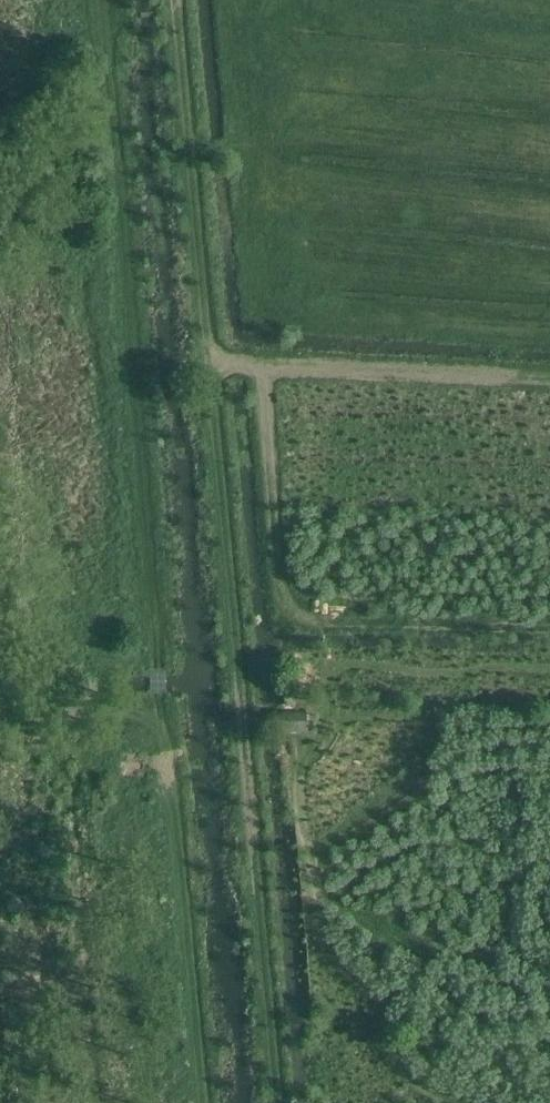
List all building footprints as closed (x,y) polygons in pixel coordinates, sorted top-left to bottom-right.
[(294,691),(284,692),(284,707),(295,706),(294,691)]
